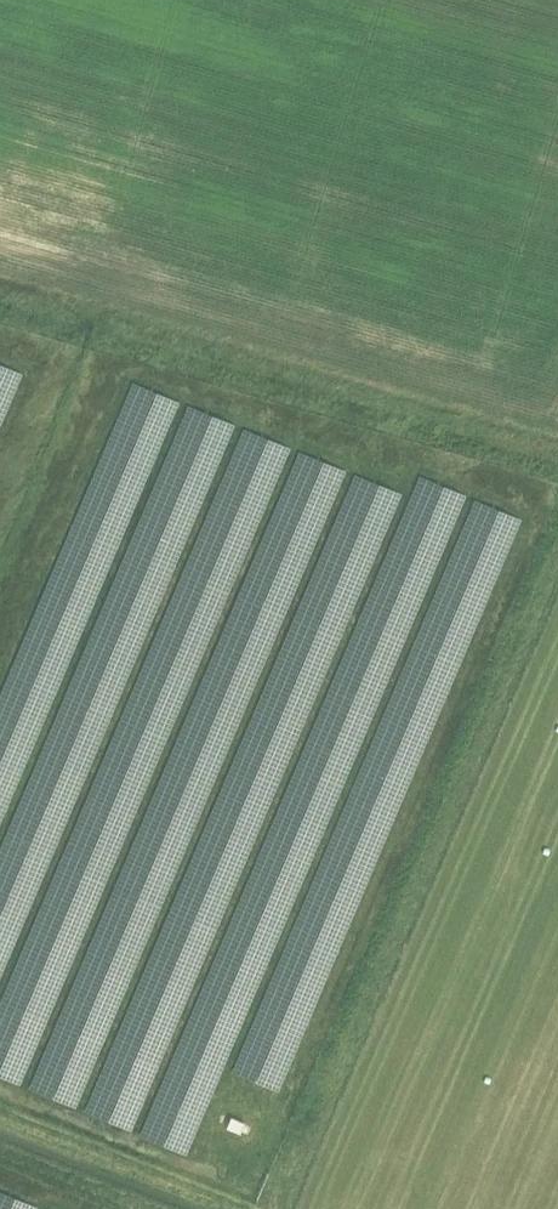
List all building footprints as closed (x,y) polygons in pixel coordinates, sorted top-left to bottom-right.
[(322,960),(274,939),(268,952),(316,973),(322,960)] [(345,968),(352,952),(345,949),(338,965),(345,968)] [(311,987),(263,967),(257,980),(306,1000),(311,987)] [(299,1015),(251,995),(245,1008),(294,1029),(299,1015)] [(321,1025),(328,1008),(321,1005),(314,1022),(321,1025)] [(288,1043),(240,1022),(234,1035),(283,1056),(288,1043)] [(277,1071),(228,1050),(223,1064),(271,1084),(277,1071)] [(297,1081),(304,1064),(298,1061),(291,1078),(297,1081)] [(233,1085),(218,1079),(212,1091),(227,1098),(233,1085)]
